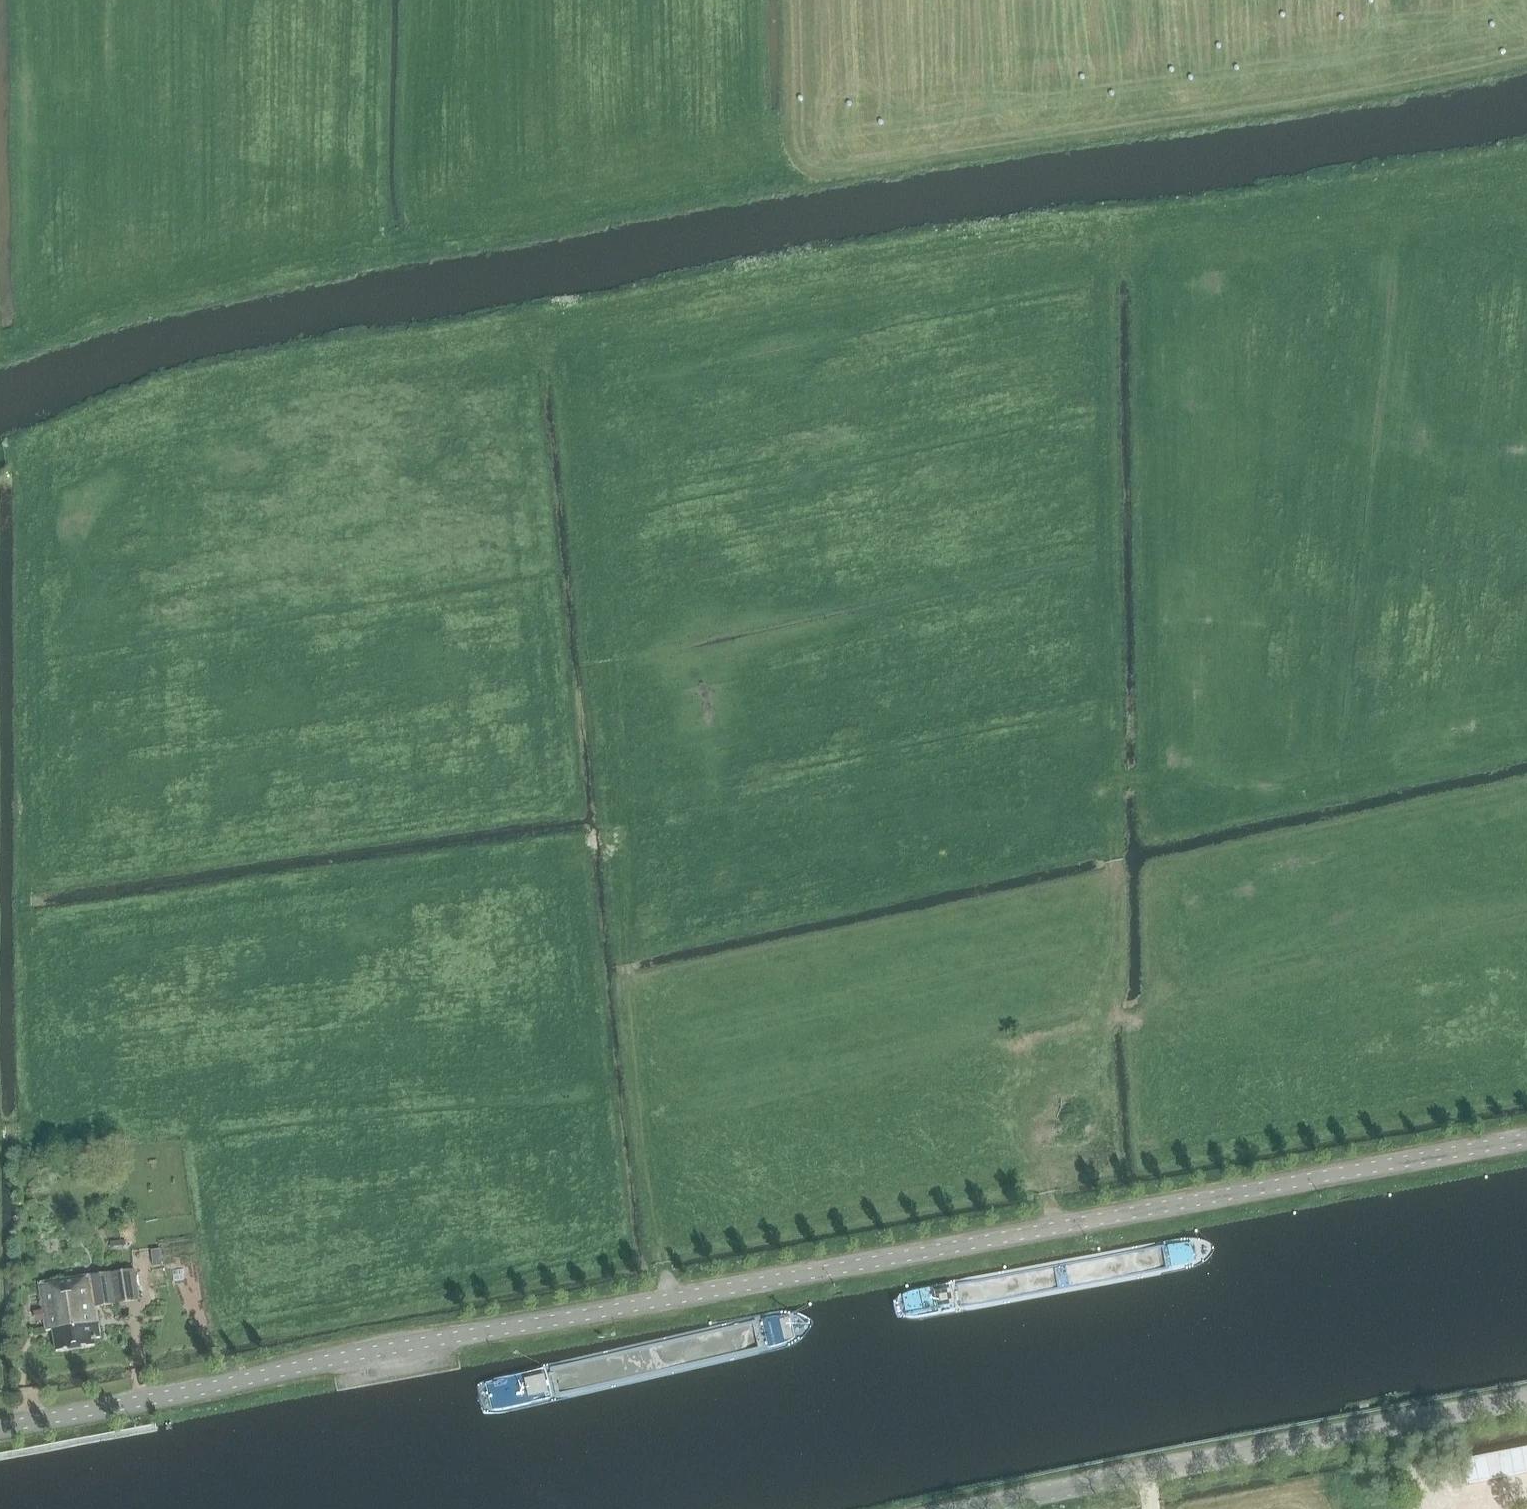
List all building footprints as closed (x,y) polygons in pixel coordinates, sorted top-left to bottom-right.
[(138,1298),(133,1268),(111,1271),(116,1302),(138,1298)] [(94,1308),(114,1305),(109,1274),(40,1286),(47,1332),(53,1331),(56,1352),(95,1346),(94,1340),(99,1339),(94,1308)]
